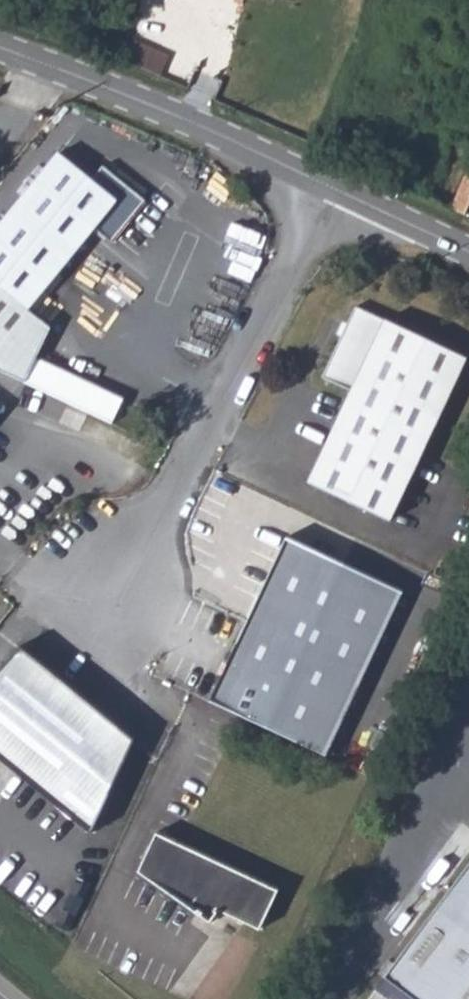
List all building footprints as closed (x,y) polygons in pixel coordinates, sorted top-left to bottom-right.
[(119,237),(153,197),(111,161),(99,174),(67,148),(0,229),(0,363),(30,378),(45,349),(60,320),(36,305),(104,223),(119,237)] [(465,214),(468,205),(468,165),(449,208),(465,214)] [(394,519),(468,362),(468,357),(363,306),(330,370),(359,386),(314,481),(394,519)] [(127,390),(45,349),(30,378),(114,418),(127,390)] [(212,697),(326,751),(403,587),(344,559),(287,533),(212,697)] [(449,580),(460,587),(467,572),(456,566),(449,580)] [(28,724),(0,758),(0,759),(83,830),(128,736),(17,642),(0,662),(0,705),(28,724)] [(28,724),(0,705),(0,758),(28,724)] [(135,867),(210,920),(219,904),(259,922),(276,884),(154,826),(135,867)] [(384,969),(422,998),(468,998),(468,862),(384,969)]
